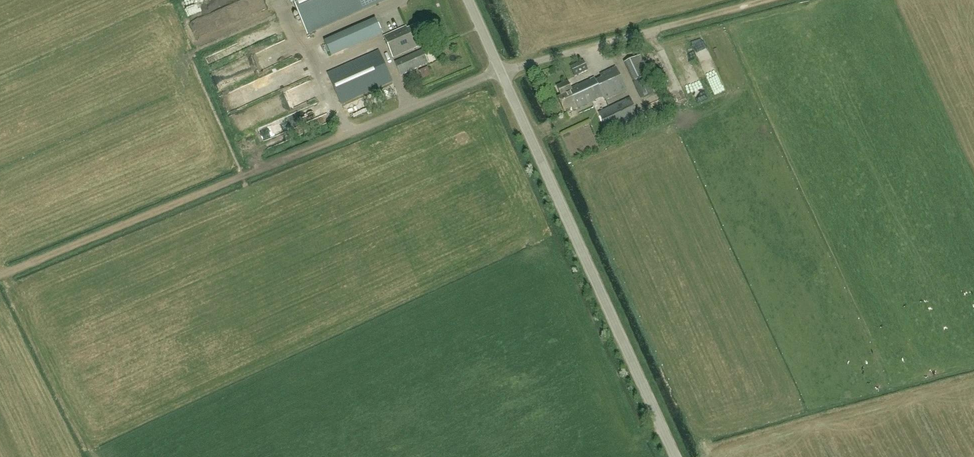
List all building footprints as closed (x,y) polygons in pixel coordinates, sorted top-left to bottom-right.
[(308,34),(385,0),(292,0),(308,34)] [(426,41),(419,25),(408,30),(407,27),(384,37),(393,58),(421,46),(420,43),(426,41)] [(330,57),(354,46),(348,32),(324,43),(330,57)] [(700,62),(710,93),(722,89),(714,63),(710,64),(708,57),(719,53),(717,46),(727,43),(724,35),(702,42),(702,45),(694,47),(698,62),(700,62)] [(428,63),(423,50),(396,62),(402,75),(428,63)] [(392,81),(379,51),(329,74),(342,104),(392,81)] [(651,80),(649,76),(640,56),(626,63),(635,83),(641,99),(649,96),(644,83),(651,80)] [(588,70),(584,62),(571,67),(576,76),(588,70)] [(605,100),(627,90),(616,67),(601,74),(602,78),(596,81),(595,78),(571,89),(568,82),(557,87),(562,96),(558,98),(565,111),(573,108),(574,110),(603,97),(605,100)] [(265,83),(242,92),(244,98),(251,95),(252,98),(268,92),(265,83)] [(305,102),(301,91),(286,95),(284,89),(274,92),(280,110),(305,102)] [(669,96),(676,111),(687,107),(680,92),(669,96)] [(638,118),(630,99),(599,113),(608,132),(628,123),(630,127),(636,124),(634,120),(638,118)] [(685,446),(689,455),(693,453),(689,444),(685,446)]
